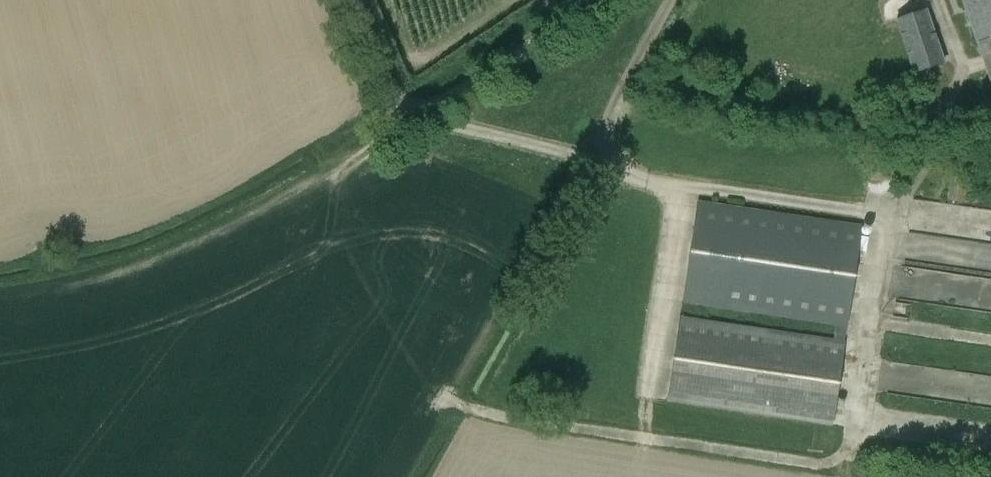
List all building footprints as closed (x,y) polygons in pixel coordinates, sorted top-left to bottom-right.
[(975,43),(990,89),(990,0),(961,0),(975,43)] [(944,63),(928,15),(926,9),(894,19),(912,74),(944,63)] [(946,200),(964,203),(968,177),(951,174),(946,200)] [(697,200),(682,302),(835,325),(833,339),(680,316),(667,401),(833,426),(845,340),(843,340),(845,326),(847,327),(862,225),(697,200)] [(895,262),(894,262),(891,294),(913,296),(914,288),(924,289),(924,285),(931,286),(929,297),(941,298),(946,257),(948,257),(950,236),(899,230),(895,262)] [(971,247),(971,252),(955,252),(955,267),(975,267),(975,301),(990,301),(990,247),(971,247)]
